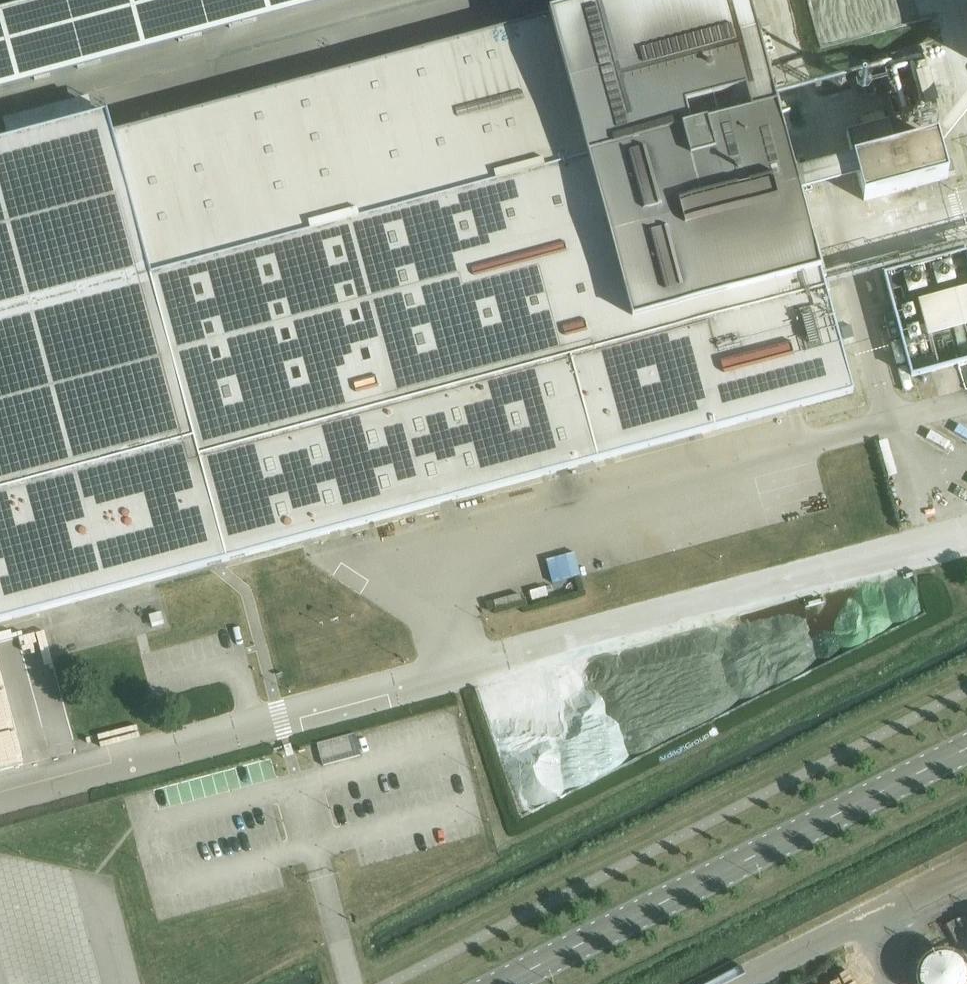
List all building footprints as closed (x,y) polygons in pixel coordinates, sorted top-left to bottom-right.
[(106,114),(0,143),(0,621),(853,393),(777,108),(747,0),(609,0),(112,133),(106,114)] [(388,1),(388,0),(19,0),(0,4),(0,91),(388,1)] [(943,118),(928,68),(910,74),(925,123),(943,118)] [(894,150),(887,124),(846,136),(863,201),(948,178),(937,139),(894,150)] [(966,362),(966,252),(883,274),(911,377),(966,362)] [(56,706),(77,698),(61,660),(43,667),(28,631),(19,635),(29,661),(14,667),(34,714),(36,713),(32,703),(51,695),(56,706)] [(353,734),(314,743),(320,765),(359,755),(353,734)] [(944,983),(966,983),(966,950),(935,962),(944,983)]
